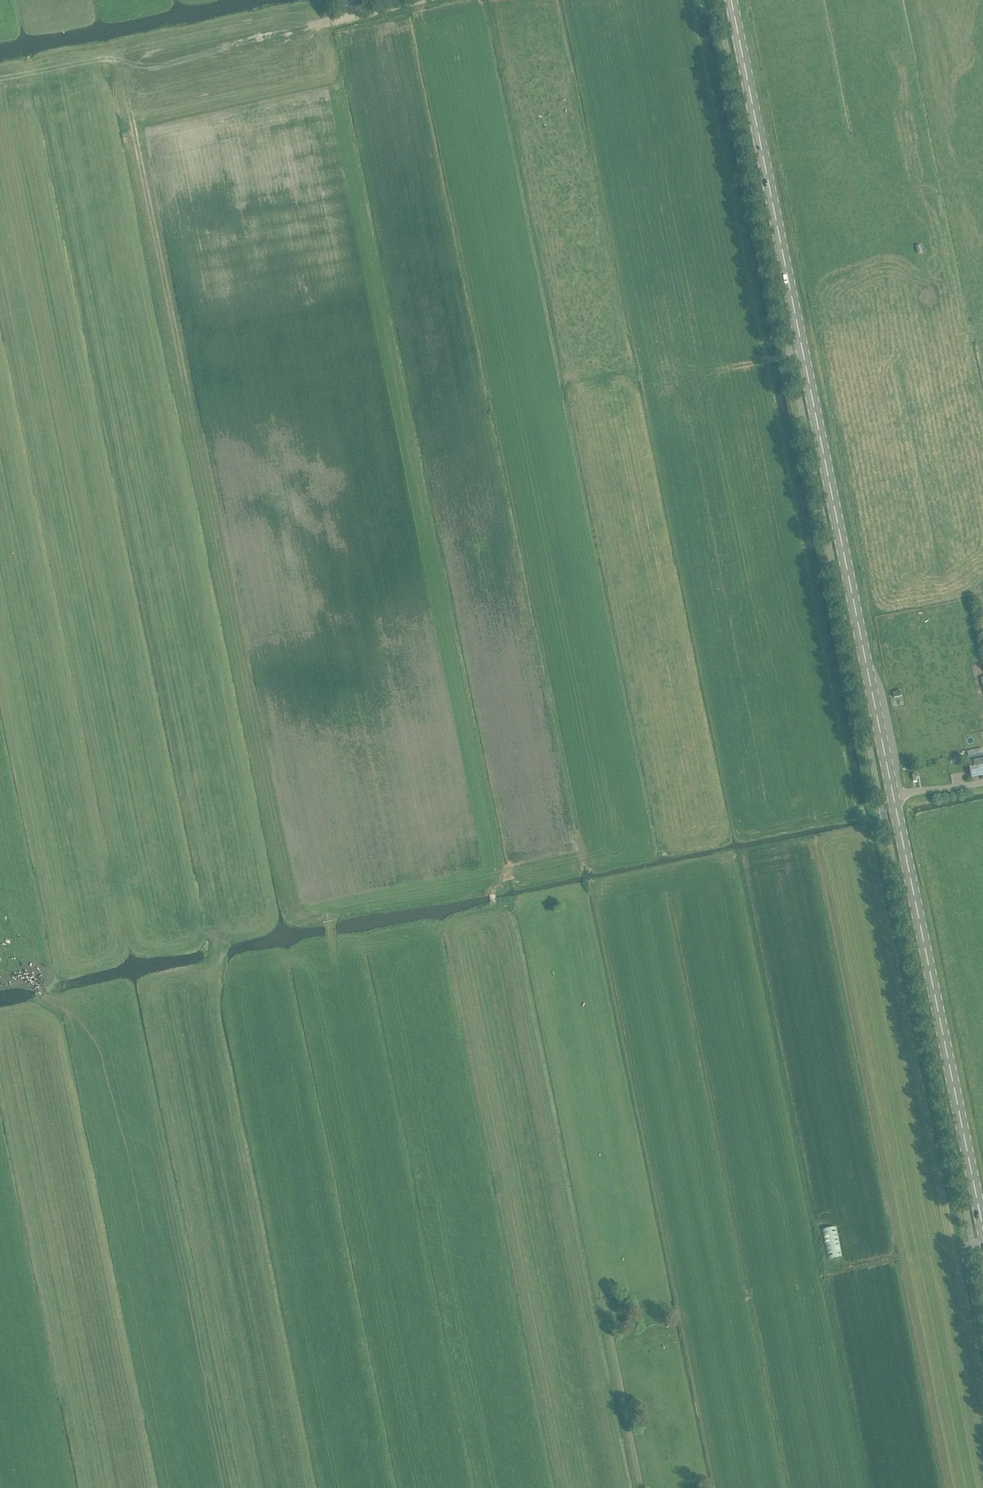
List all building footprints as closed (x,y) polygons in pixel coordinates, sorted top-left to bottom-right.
[(968,760),(971,777),(982,775),(982,757),(968,760)]
